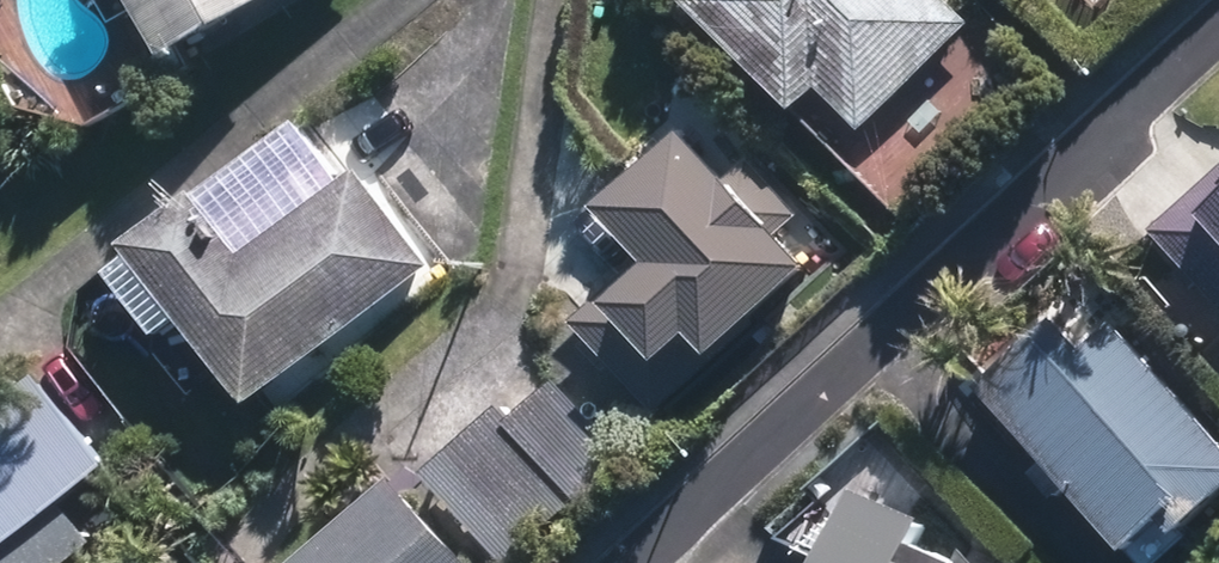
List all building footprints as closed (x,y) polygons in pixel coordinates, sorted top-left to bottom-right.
[(197,48),(274,0),(167,0),(197,48)] [(952,0),(726,0),(819,101),(844,79),(870,108),(969,18),(952,0)] [(304,126),(153,245),(268,388),(432,259),(366,176),(353,187),(304,126)] [(801,270),(693,157),(614,232),(650,270),(587,329),(659,404),(801,270)] [(1166,233),(1218,290),(1218,184),(1166,233)] [(1003,385),(1167,562),(1171,562),(1218,519),(1218,420),(1133,326),(1101,355),(1071,323),(1003,385)] [(119,463),(55,384),(0,428),(0,558),(119,463)] [(331,562),(496,562),(417,481),(331,562)] [(989,562),(937,541),(949,512),(887,487),(859,556),(847,551),(842,562),(989,562)]
